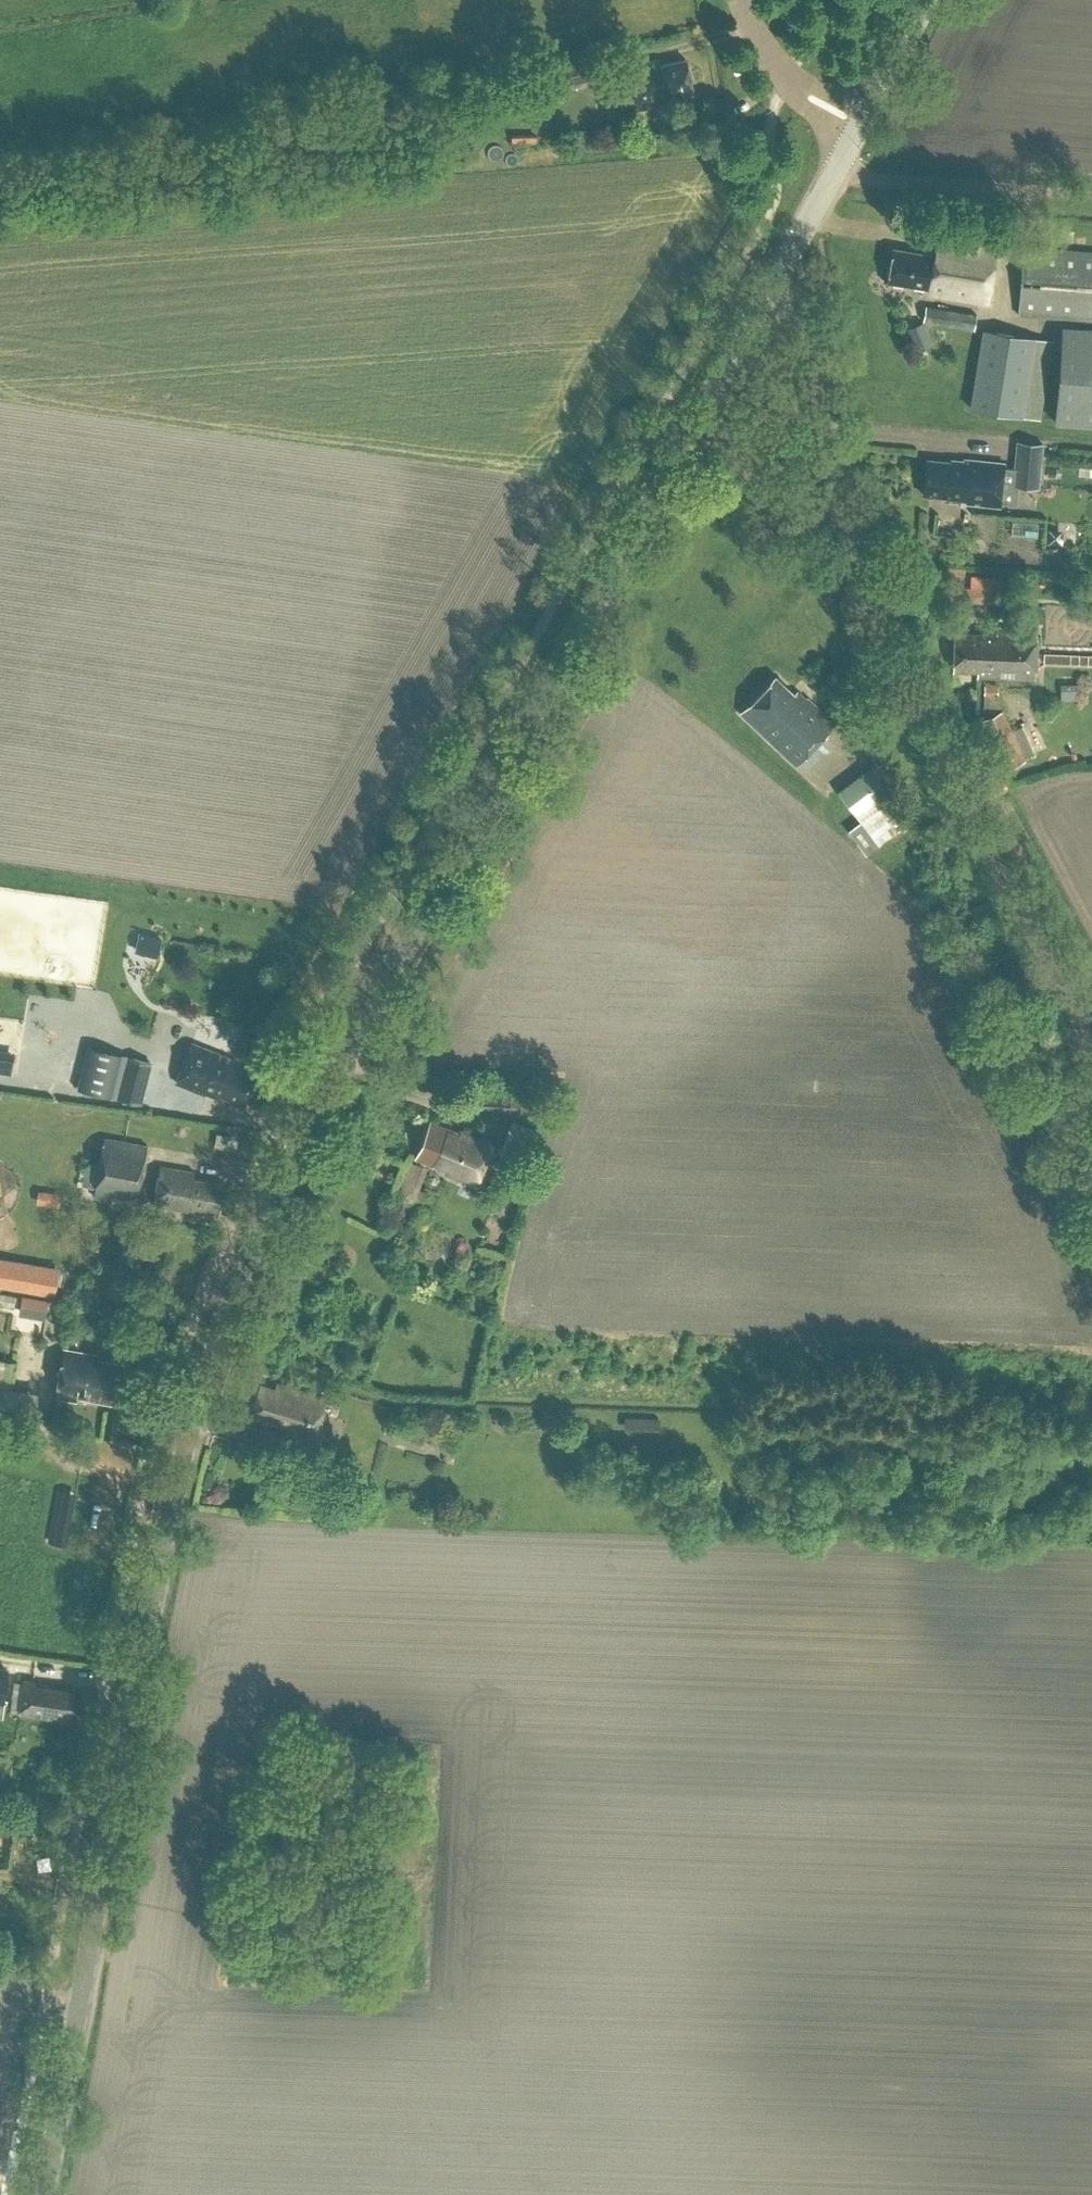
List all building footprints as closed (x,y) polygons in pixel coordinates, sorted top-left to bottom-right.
[(574,88),(583,86),(582,82),(605,77),(600,55),(568,63),(574,88)] [(693,93),(686,59),(663,64),(662,60),(614,70),(623,113),(654,107),(653,101),(693,93)] [(505,141),(537,140),(537,133),(505,134),(505,141)] [(984,303),(994,244),(935,234),(931,253),(890,245),(884,279),(925,286),(924,292),(984,303)] [(1021,247),(1016,314),(1091,320),(1091,252),(1021,247)] [(975,329),(978,314),(927,305),(924,321),(975,329)] [(1053,415),(1091,419),(1091,331),(1060,328),(1053,415)] [(1041,419),(1053,340),(981,330),(970,408),(1041,419)] [(1040,488),(1044,444),(1017,441),(1013,485),(1040,488)] [(999,503),(1003,460),(963,456),(963,461),(925,457),(922,493),(947,495),(946,498),(999,503)] [(1049,530),(1048,543),(1061,544),(1061,531),(1049,530)] [(1083,582),(1082,598),(1091,599),(1091,582),(1083,582)] [(1010,604),(1010,590),(960,588),(959,602),(1010,604)] [(1036,678),(1038,629),(996,627),(996,633),(955,631),(954,668),(976,669),(976,675),(1036,678)] [(797,764),(824,735),(836,722),(801,689),(796,694),(777,676),(742,714),(797,764)] [(985,693),(998,694),(998,683),(985,682),(985,693)] [(1062,685),(1062,701),(1078,700),(1077,684),(1062,685)] [(1004,769),(1025,759),(1003,709),(982,718),(1004,769)] [(863,824),(851,833),(867,854),(897,832),(894,827),(910,814),(873,764),(838,790),(863,824)] [(242,1103),(254,1072),(232,1064),(233,1060),(192,1044),(177,1082),(206,1094),(208,1089),(242,1103)] [(80,1089),(114,1097),(125,1053),(92,1045),(80,1089)] [(10,1076),(13,1055),(0,1053),(0,1074),(10,1076)] [(129,1054),(122,1080),(118,1098),(144,1105),(155,1061),(129,1054)] [(510,1113),(512,1091),(472,1089),(471,1111),(510,1113)] [(475,1182),(492,1140),(429,1115),(413,1158),(430,1165),(432,1160),(446,1166),(445,1170),(475,1182)] [(522,1153),(533,1126),(513,1118),(502,1145),(522,1153)] [(139,1199),(148,1145),(105,1137),(100,1164),(88,1161),(84,1186),(96,1188),(95,1192),(139,1199)] [(218,1216),(224,1181),(184,1174),(185,1168),(160,1164),(153,1205),(218,1216)] [(411,1173),(401,1199),(418,1205),(427,1179),(411,1173)] [(35,1200),(36,1214),(52,1214),(52,1199),(35,1200)] [(171,1236),(173,1227),(153,1223),(151,1233),(171,1236)] [(0,1257),(0,1287),(54,1296),(59,1267),(0,1257)] [(47,1319),(50,1300),(23,1296),(20,1314),(47,1319)] [(121,1401),(128,1362),(96,1357),(97,1352),(65,1346),(56,1394),(76,1397),(76,1393),(121,1401)] [(11,1386),(16,1359),(0,1356),(0,1417),(34,1423),(40,1391),(11,1386)] [(325,1398),(276,1382),(274,1388),(258,1383),(249,1413),(285,1424),(283,1429),(312,1439),(325,1398)] [(661,1431),(661,1417),(625,1416),(624,1430),(661,1431)] [(304,1465),(324,1462),(323,1451),(303,1453),(304,1465)] [(9,1671),(8,1671),(0,1670),(0,1711),(3,1712),(4,1703),(7,1679),(9,1671)] [(71,1721),(75,1691),(36,1686),(37,1680),(26,1679),(21,1715),(71,1721)]
